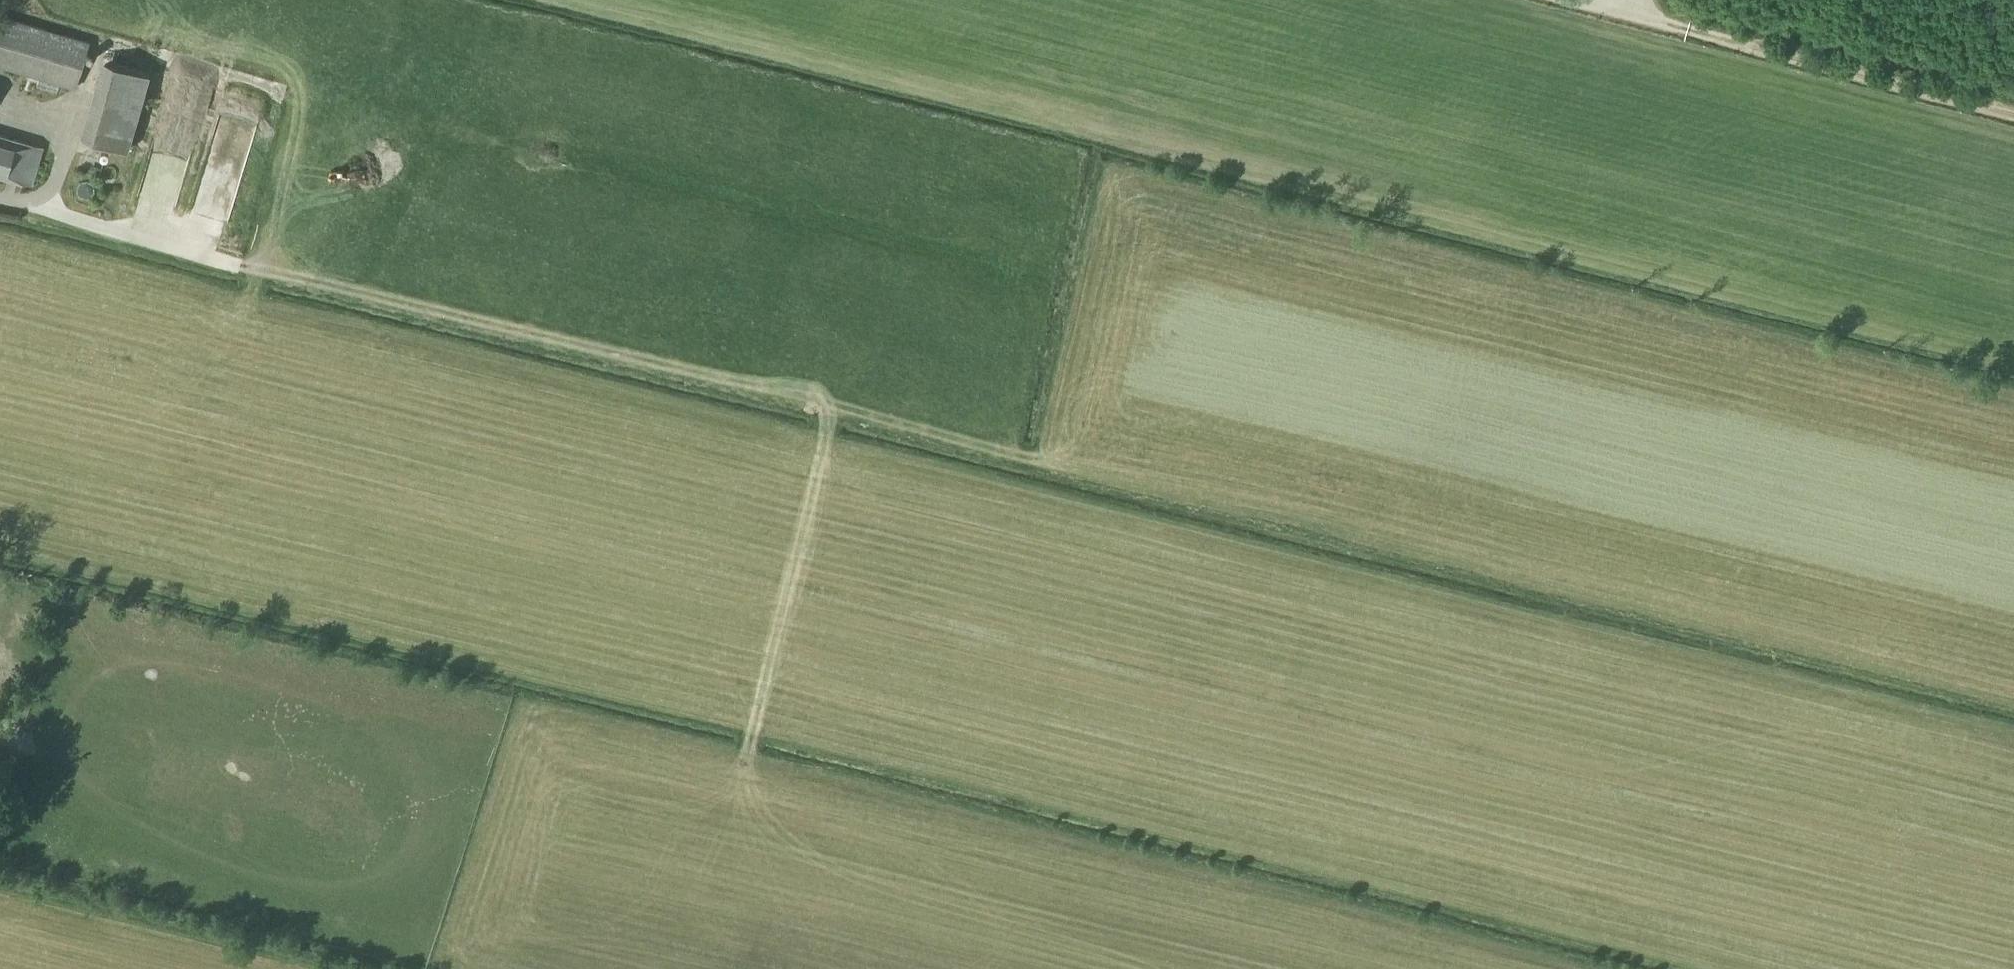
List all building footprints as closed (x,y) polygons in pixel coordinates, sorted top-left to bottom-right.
[(91,42),(3,16),(0,25),(0,65),(77,88),(91,42)] [(45,148),(0,134),(0,176),(34,185),(45,148)]
